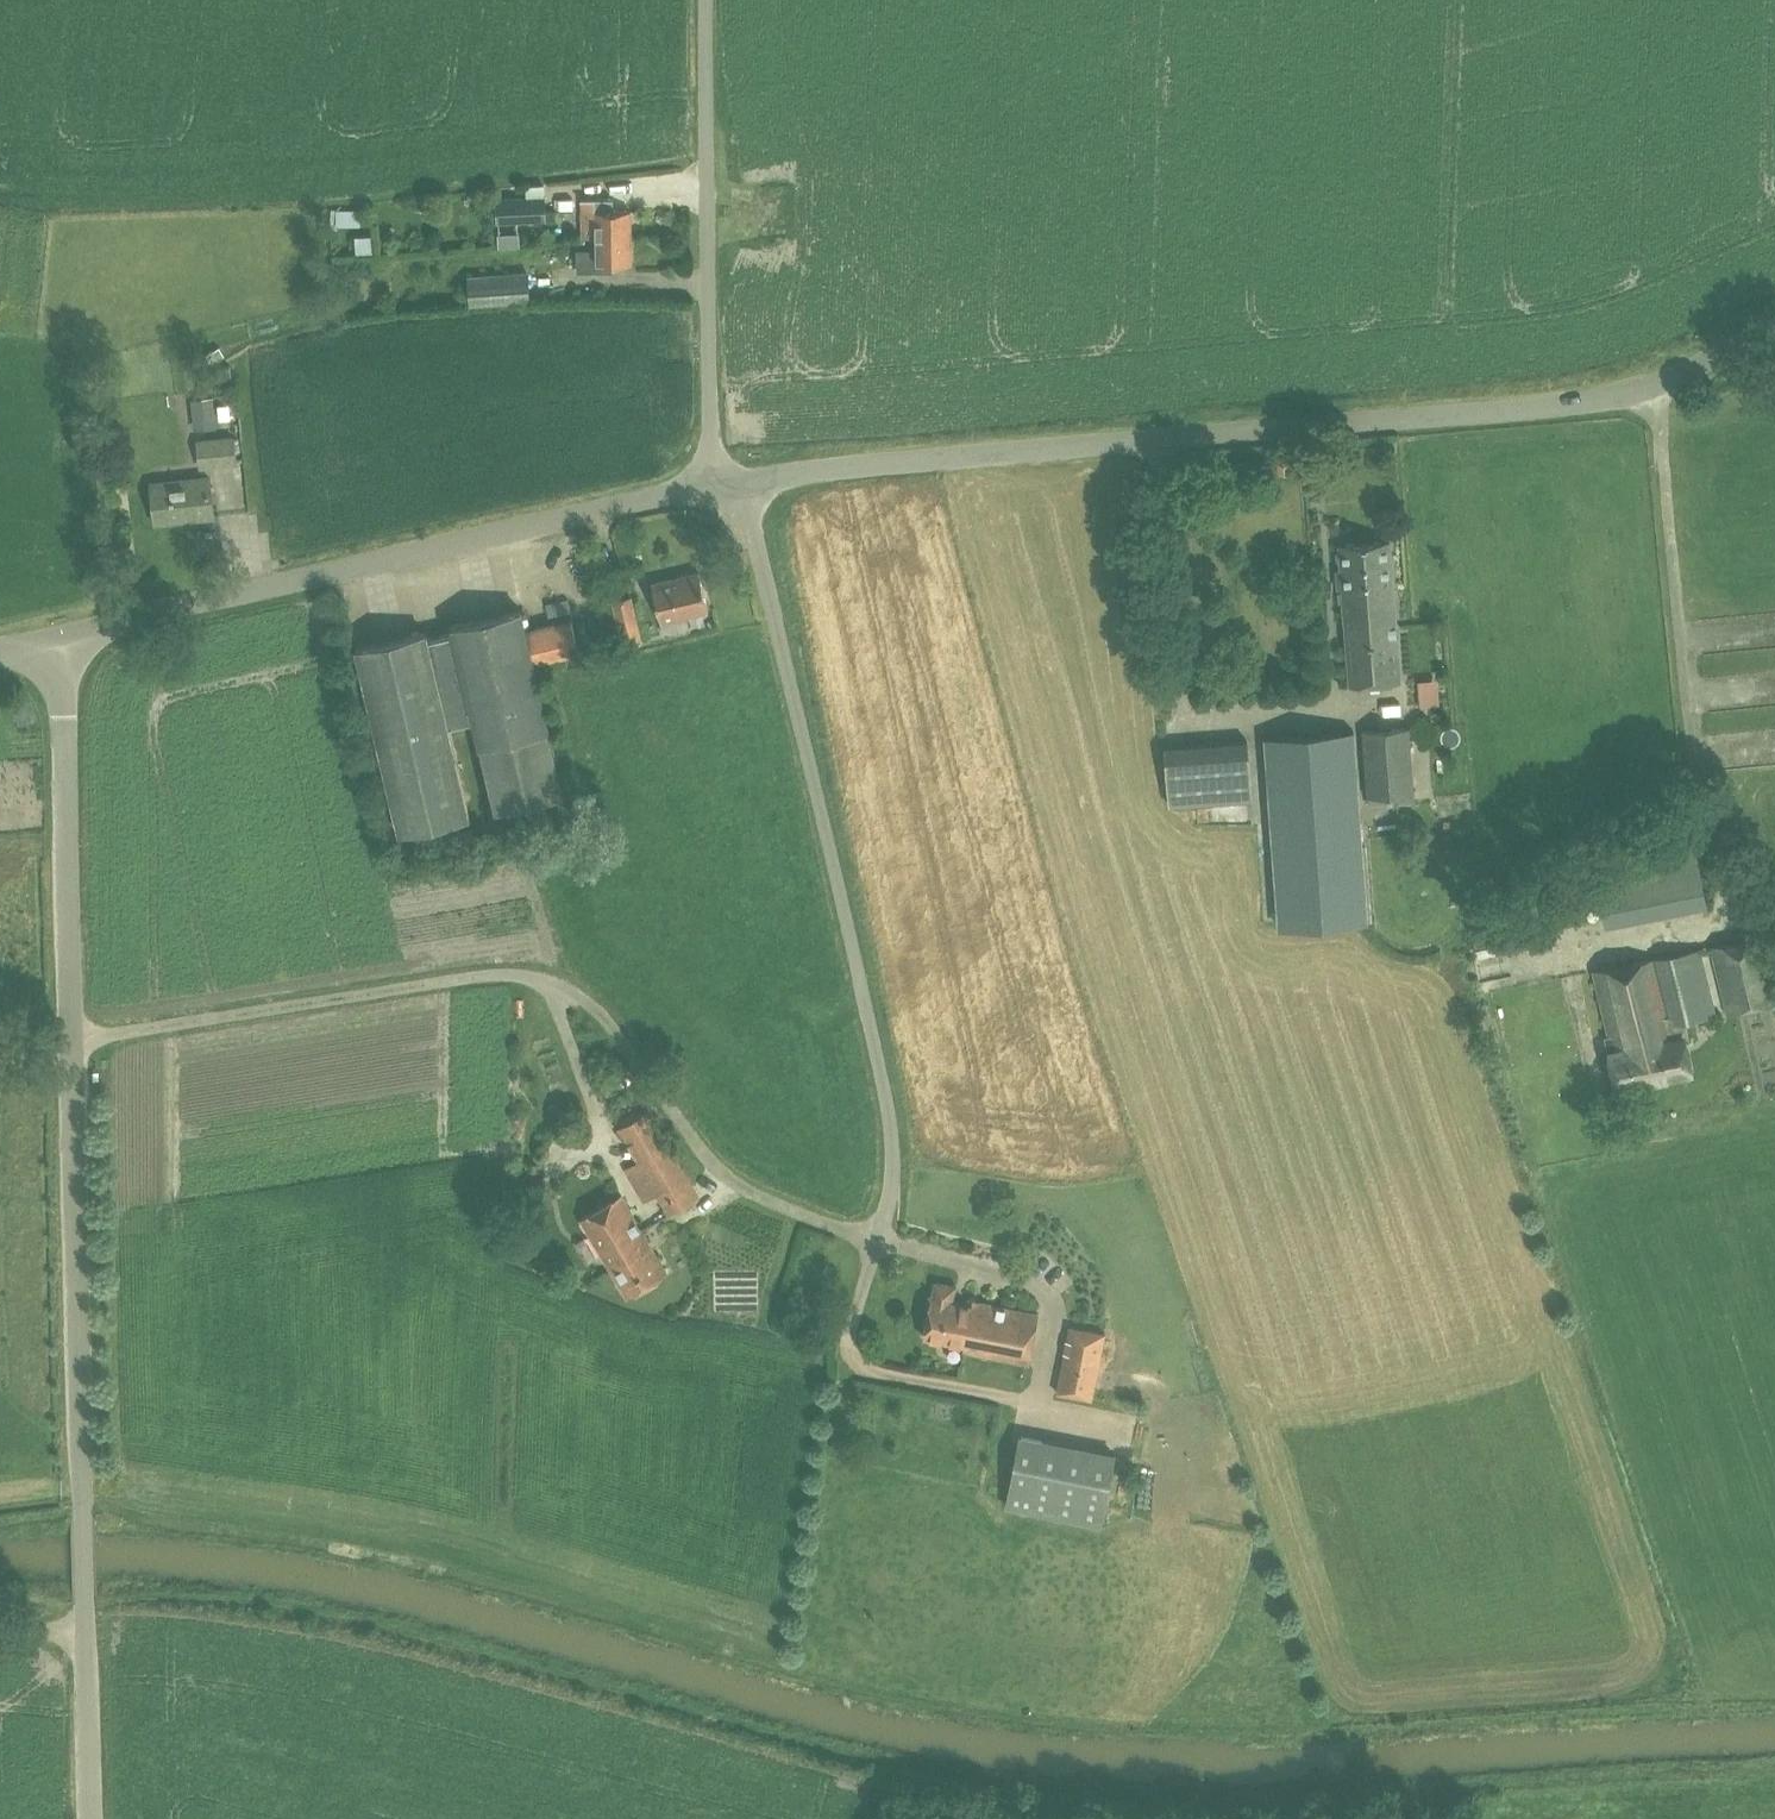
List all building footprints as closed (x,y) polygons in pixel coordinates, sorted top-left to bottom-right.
[(495,197),(497,223),(547,220),(546,194),(495,197)] [(338,234),(353,234),(353,209),(338,209),(338,234)] [(583,224),(583,236),(593,235),(632,235),(631,209),(582,210),(582,224),(583,224)] [(361,233),(363,252),(379,250),(377,231),(361,233)] [(576,248),(577,271),(614,270),(614,262),(632,262),(632,235),(593,235),(583,236),(583,238),(595,238),(596,248),(576,248)] [(469,275),(471,303),(531,299),(530,271),(469,275)] [(219,347),(207,354),(212,363),(224,355),(219,347)] [(218,366),(220,382),(232,381),(230,365),(218,366)] [(192,398),(196,430),(219,428),(216,396),(192,398)] [(230,419),(229,404),(218,406),(220,420),(230,419)] [(196,438),(200,469),(239,464),(235,433),(196,438)] [(1277,464),(1278,476),(1289,475),(1289,463),(1277,464)] [(152,481),(156,523),(214,516),(210,475),(152,481)] [(1339,544),(1350,683),(1400,679),(1390,540),(1339,544)] [(662,621),(665,634),(691,628),(688,615),(709,610),(700,571),(652,582),(661,621),(662,621)] [(612,600),(622,643),(642,639),(632,595),(612,600)] [(357,648),(399,831),(468,815),(448,725),(473,720),(494,809),(565,793),(535,663),(581,652),(573,619),(527,630),(522,610),(451,626),(453,632),(427,638),(426,632),(357,648)] [(1363,729),(1367,796),(1415,793),(1410,726),(1363,729)] [(1264,736),(1279,929),(1369,922),(1354,730),(1264,736)] [(1166,746),(1170,806),(1252,799),(1248,740),(1166,746)] [(1698,841),(1597,858),(1607,918),(1708,901),(1698,841)] [(1727,1011),(1774,1000),(1774,986),(1763,934),(1712,946),(1727,1011)] [(1609,1050),(1616,1090),(1694,1073),(1686,1033),(1688,1032),(1686,1022),(1717,1014),(1701,947),(1653,958),(1652,954),(1592,970),(1608,1035),(1605,1036),(1609,1050)] [(617,1129),(668,1215),(700,1196),(650,1110),(617,1129)] [(581,1219),(627,1295),(667,1272),(621,1195),(581,1219)] [(964,1350),(1028,1361),(1037,1310),(973,1299),(972,1302),(953,1298),(956,1285),(936,1282),(933,1295),(931,1295),(924,1337),(965,1344),(964,1350)] [(1056,1392),(1093,1400),(1106,1332),(1069,1325),(1056,1392)] [(1005,1507),(1102,1526),(1116,1451),(1019,1432),(1005,1507)]
